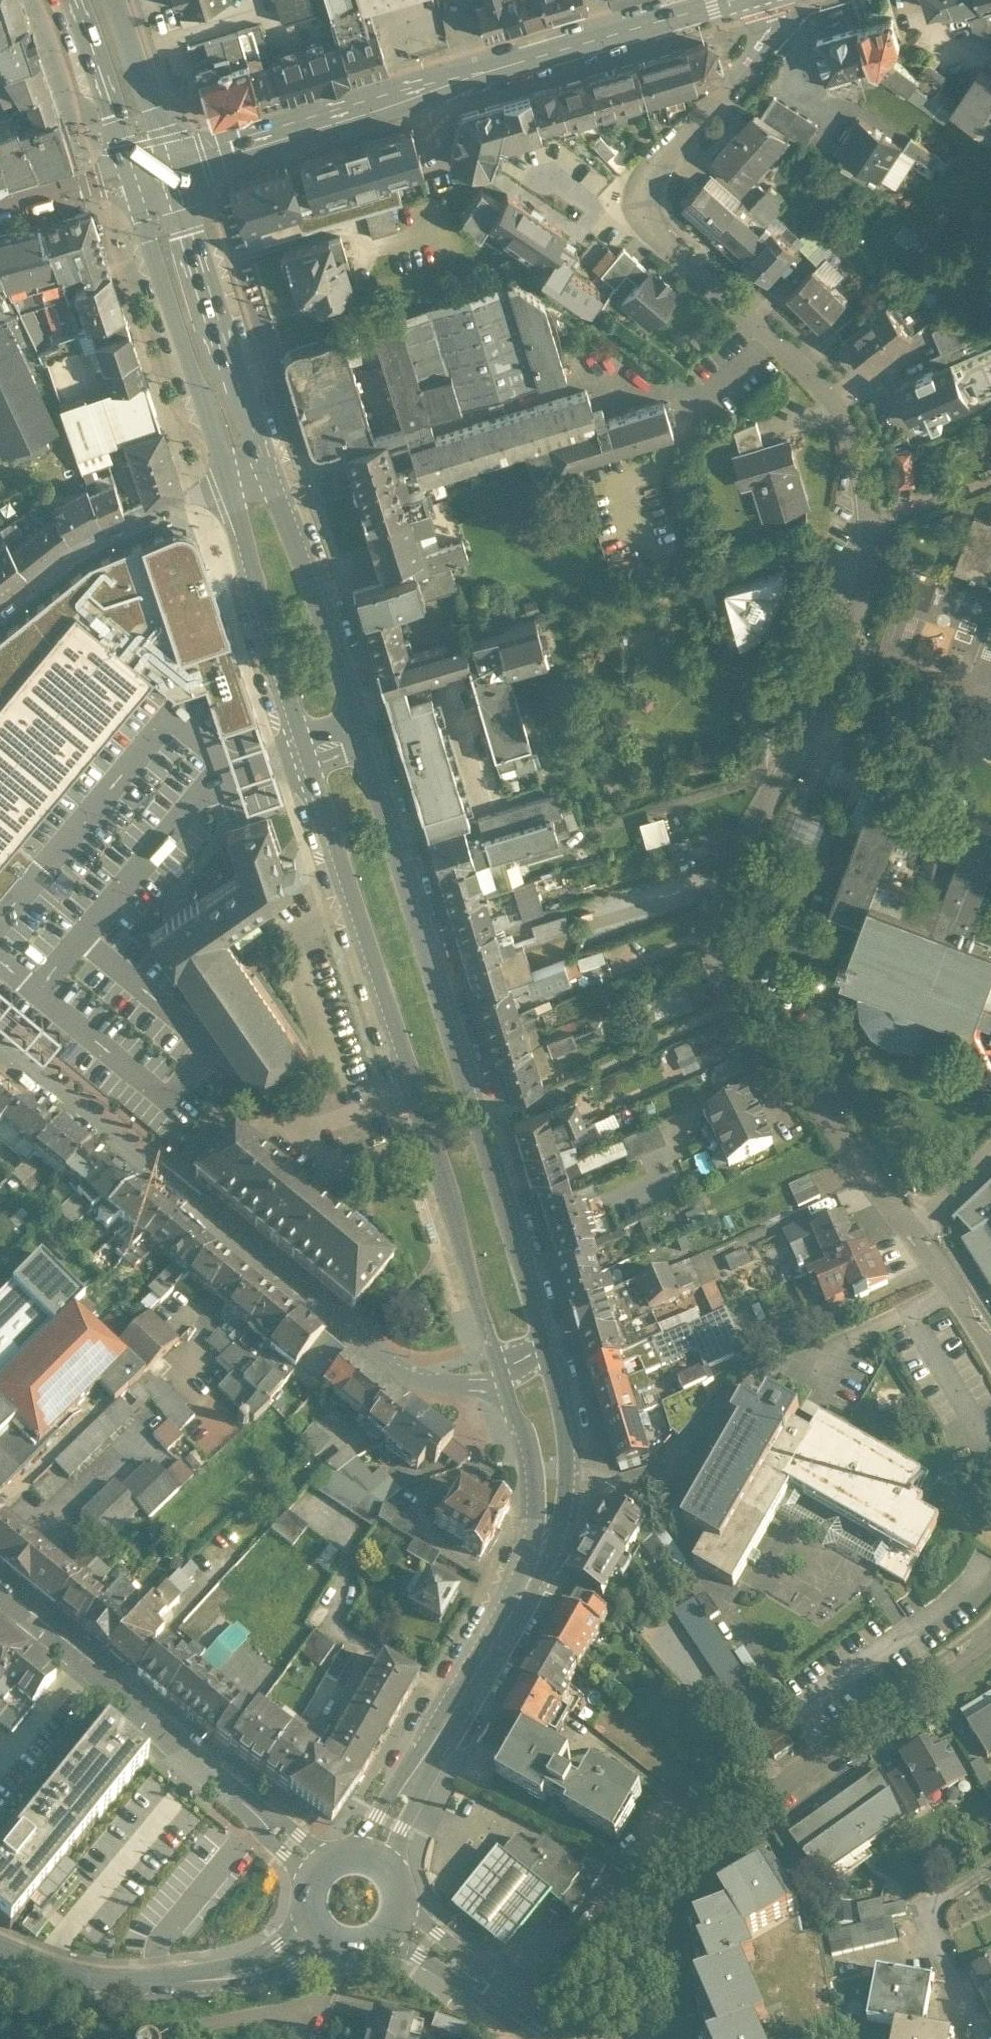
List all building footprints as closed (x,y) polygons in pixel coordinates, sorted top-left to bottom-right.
[(26,18),(25,17),(20,0),(0,0),(0,34),(26,18)] [(314,18),(316,18),(331,13),(327,0),(309,0),(314,18)] [(331,13),(345,9),(343,5),(358,1),(361,9),(392,0),(327,0),(331,13)] [(475,1),(485,37),(507,30),(498,0),(475,0),(475,1)] [(507,30),(526,25),(519,0),(498,0),(507,30)] [(526,25),(546,19),(541,0),(519,0),(526,25)] [(546,19),(586,7),(584,0),(541,0),(546,19)] [(955,4),(953,0),(952,0),(939,4),(943,19),(969,12),(974,28),(989,14),(986,4),(985,0),(969,0),(955,4)] [(331,13),(339,40),(358,35),(356,28),(351,29),(345,9),(331,13)] [(331,13),(316,18),(325,45),(339,40),(331,13)] [(989,14),(974,28),(990,44),(990,16),(989,14)] [(891,16),(871,22),(860,25),(871,63),(872,65),(909,91),(915,83),(920,75),(919,75),(917,74),(892,56),(900,45),(891,16)] [(0,34),(0,66),(1,69),(2,70),(39,56),(26,17),(25,17),(26,18),(0,34)] [(260,23),(251,25),(255,36),(263,33),(260,23)] [(251,25),(238,29),(247,61),(248,60),(250,68),(263,64),(255,36),(251,25)] [(860,26),(818,39),(829,75),(871,63),(860,26)] [(358,35),(339,40),(350,77),(387,66),(375,30),(358,35)] [(231,65),(222,35),(204,40),(211,64),(195,69),(208,112),(216,117),(261,103),(250,68),(248,60),(247,61),(231,65)] [(325,45),(308,50),(319,86),(350,77),(339,40),(325,45)] [(707,41),(681,49),(686,68),(680,69),(685,87),(717,77),(722,68),(716,46),(707,41)] [(681,49),(635,62),(646,98),(649,109),(654,108),(652,103),(659,101),(657,95),(685,87),(680,69),(686,68),(681,49)] [(308,50),(271,61),(283,97),(319,86),(308,50)] [(39,56),(2,70),(11,84),(17,94),(22,93),(28,105),(34,119),(58,112),(39,56)] [(263,64),(250,68),(261,103),(283,97),(271,61),(263,64)] [(635,62),(586,77),(596,113),(614,108),(616,113),(626,110),(624,105),(646,98),(635,62)] [(947,76),(927,62),(919,75),(920,75),(915,83),(934,95),(940,87),(947,76)] [(960,101),(940,87),(934,95),(934,96),(990,134),(990,75),(982,68),(960,101)] [(11,84),(2,70),(1,69),(0,70),(0,89),(1,90),(11,84)] [(586,77),(556,86),(564,116),(571,121),(596,113),(586,77)] [(915,83),(909,91),(907,93),(927,107),(934,96),(915,83)] [(556,86),(529,94),(538,124),(542,126),(561,120),(564,132),(577,127),(572,121),(571,121),(564,116),(556,86)] [(529,94),(503,102),(505,107),(497,139),(508,144),(508,143),(543,140),(540,131),(538,124),(529,94)] [(818,124),(775,96),(762,116),(784,130),(805,144),(818,124)] [(503,102),(461,114),(459,122),(457,130),(450,162),(490,171),(497,141),(497,139),(505,107),(503,102)] [(58,112),(34,119),(28,105),(12,111),(38,171),(73,161),(58,112)] [(0,116),(0,157),(9,180),(38,171),(12,111),(7,113),(0,116)] [(758,113),(738,136),(736,134),(727,144),(727,145),(716,157),(746,184),(771,155),(766,151),(784,130),(762,116),(758,113)] [(900,144),(860,118),(839,151),(879,176),(900,144)] [(405,130),(297,163),(298,166),(309,205),(418,172),(405,130)] [(941,155),(911,135),(904,146),(934,166),(941,155)] [(615,151),(601,136),(594,143),(608,158),(615,151)] [(520,157),(504,147),(505,145),(497,141),(490,171),(496,173),(497,171),(535,197),(544,185),(549,176),(535,167),(520,157)] [(9,180),(0,157),(0,182),(9,180)] [(287,165),(243,179),(243,178),(230,182),(229,183),(233,195),(242,225),(258,220),(288,212),(300,208),(288,169),(287,165)] [(288,169),(300,208),(309,205),(298,166),(288,169)] [(736,210),(704,181),(685,203),(716,232),(736,210)] [(288,212),(258,220),(265,242),(311,229),(365,213),(366,214),(391,206),(402,203),(397,187),(390,190),(390,193),(320,213),(319,207),(308,208),(309,214),(289,216),(288,212)] [(599,292),(565,269),(572,259),(575,261),(579,256),(575,254),(577,251),(561,241),(559,245),(499,206),(501,202),(480,189),(473,200),(461,219),(530,267),(588,307),(599,292)] [(767,191),(750,208),(765,222),(766,222),(769,221),(784,206),(767,191)] [(772,228),(766,222),(765,222),(750,208),(743,201),(736,210),(716,232),(769,279),(796,250),(772,228)] [(391,206),(366,214),(372,236),(397,229),(391,206)] [(86,211),(63,218),(80,263),(86,280),(87,280),(87,281),(109,269),(91,215),(86,211)] [(63,218),(41,225),(56,266),(57,266),(60,273),(63,272),(62,270),(67,268),(80,263),(63,218)] [(822,224),(801,245),(810,254),(831,233),(822,224)] [(0,235),(0,269),(6,283),(19,279),(42,271),(54,300),(67,295),(68,295),(67,294),(60,273),(57,266),(56,266),(41,225),(0,235)] [(831,233),(810,254),(819,264),(820,264),(827,256),(841,243),(831,233)] [(340,234),(284,251),(284,252),(281,258),(283,268),(290,270),(296,292),(301,294),(304,293),(307,302),(312,300),(314,308),(330,303),(327,296),(351,289),(341,256),(346,255),(340,234)] [(624,248),(601,275),(615,287),(626,274),(626,273),(636,261),(637,261),(638,260),(624,248)] [(827,256),(820,264),(819,264),(815,268),(814,267),(789,293),(821,325),(829,318),(846,300),(831,285),(843,272),(827,256)] [(658,278),(650,271),(649,272),(637,261),(636,261),(626,273),(626,274),(638,284),(622,303),(639,317),(645,310),(656,319),(677,294),(667,285),(669,283),(668,282),(667,282),(661,276),(660,275),(658,278)] [(67,268),(62,270),(63,272),(60,273),(67,294),(74,289),(67,268)] [(5,316),(5,318),(20,311),(6,283),(0,269),(0,318),(5,316)] [(109,269),(87,281),(87,280),(86,280),(76,287),(75,288),(87,324),(123,312),(109,269)] [(29,308),(20,290),(22,289),(19,279),(6,283),(20,311),(21,312),(29,309),(29,308)] [(510,279),(372,322),(373,326),(379,344),(378,344),(379,347),(380,347),(385,364),(385,365),(386,368),(391,385),(392,389),(398,406),(397,406),(398,410),(399,409),(402,421),(404,430),(405,431),(431,424),(429,416),(566,374),(544,302),(510,279)] [(846,300),(829,318),(837,328),(855,314),(858,311),(846,300)] [(42,303),(29,308),(29,309),(21,312),(38,349),(58,340),(56,335),(42,303)] [(913,334),(888,303),(862,324),(845,337),(845,338),(869,369),(913,334)] [(20,311),(5,318),(5,316),(0,318),(0,446),(3,453),(14,448),(18,455),(48,441),(45,434),(56,429),(26,363),(41,357),(41,356),(38,349),(21,312),(20,311)] [(87,324),(81,326),(77,327),(65,332),(56,335),(58,340),(38,349),(41,356),(41,357),(43,361),(65,352),(64,351),(75,348),(76,349),(77,348),(77,347),(95,341),(95,339),(128,328),(123,312),(87,324)] [(855,314),(837,328),(845,337),(862,324),(855,314)] [(956,318),(933,328),(942,350),(966,340),(956,318)] [(128,328),(95,339),(95,341),(103,363),(95,365),(98,376),(106,373),(111,387),(110,387),(110,389),(144,377),(128,328)] [(345,334),(351,356),(370,350),(368,342),(364,343),(361,329),(345,334)] [(341,332),(290,347),(291,348),(289,348),(287,349),(286,351),(285,352),(284,354),(283,356),(283,358),(284,359),(284,361),(308,441),(309,443),(310,444),(311,446),(313,447),(314,448),(316,449),(318,449),(320,449),(322,449),(341,443),(348,463),(390,450),(385,436),(404,430),(402,422),(373,431),(369,419),(368,419),(341,332)] [(712,342),(701,332),(693,342),(703,352),(712,342)] [(942,350),(929,356),(935,368),(952,360),(953,363),(972,355),(971,352),(966,340),(942,350)] [(971,352),(972,355),(953,363),(962,384),(973,379),(981,397),(990,393),(990,344),(971,352)] [(952,360),(935,368),(918,376),(918,375),(900,383),(917,422),(969,399),(962,384),(953,363),(952,360)] [(474,423),(435,435),(431,424),(405,431),(409,444),(390,450),(397,470),(402,469),(405,475),(417,470),(419,476),(422,477),(443,471),(485,458),(485,459),(500,455),(499,454),(524,446),(531,471),(605,450),(596,421),(586,390),(584,389),(490,418),(489,418),(474,423)] [(663,401),(596,421),(605,450),(672,430),(663,401)] [(97,432),(87,402),(62,411),(82,471),(91,468),(109,462),(98,431),(97,432)] [(748,424),(734,430),(741,454),(765,447),(757,421),(748,424)] [(161,428),(125,440),(132,459),(122,462),(130,486),(140,483),(145,501),(181,489),(161,428)] [(741,454),(733,456),(733,458),(738,457),(746,482),(741,484),(741,486),(766,478),(767,483),(777,515),(779,514),(778,510),(803,502),(805,507),(807,506),(796,470),(797,469),(788,440),(765,447),(741,454)] [(390,450),(348,463),(348,465),(349,464),(355,484),(397,470),(390,450)] [(910,450),(897,451),(901,483),(913,481),(910,450)] [(114,481),(98,487),(91,468),(83,471),(88,485),(89,488),(90,491),(88,491),(100,520),(123,511),(114,481)] [(397,470),(355,484),(355,486),(357,494),(358,494),(361,505),(365,520),(366,520),(366,521),(427,503),(422,486),(413,489),(412,487),(408,488),(405,475),(402,469),(397,470)] [(88,485),(64,498),(62,493),(48,501),(52,510),(55,515),(67,538),(100,520),(88,491),(90,491),(89,488),(88,485)] [(47,501),(30,511),(37,521),(52,510),(48,501),(47,501)] [(427,503),(366,521),(372,540),(371,540),(374,549),(375,549),(380,567),(426,554),(417,526),(433,521),(427,503)] [(55,515),(12,549),(25,571),(67,538),(55,515)] [(975,515),(955,569),(972,575),(971,577),(976,579),(976,577),(987,581),(990,571),(990,521),(975,515)] [(15,520),(0,529),(6,539),(7,541),(22,532),(15,520)] [(171,530),(165,532),(168,539),(175,536),(179,535),(184,536),(189,539),(192,543),(199,565),(206,563),(199,541),(197,537),(191,532),(187,529),(181,528),(176,528),(171,530)] [(165,532),(141,543),(178,655),(230,638),(206,563),(199,565),(192,543),(189,539),(184,536),(179,535),(175,536),(168,539),(165,532)] [(25,571),(12,549),(7,541),(6,539),(0,543),(0,591),(25,571)] [(175,697),(206,687),(221,732),(257,720),(230,638),(178,655),(141,543),(89,565),(0,637),(0,860),(17,839),(152,678),(175,697)] [(777,551),(742,560),(745,572),(780,562),(777,551)] [(449,560),(416,570),(425,596),(457,586),(449,560)] [(416,570),(353,589),(361,615),(395,605),(425,596),(416,570)] [(782,571),(715,589),(724,621),(736,618),(742,641),(760,636),(787,589),(782,571)] [(395,605),(362,615),(376,662),(414,651),(409,636),(404,638),(395,605)] [(470,635),(461,637),(468,661),(498,763),(512,759),(532,753),(507,665),(545,655),(535,617),(470,635)] [(376,662),(375,662),(383,687),(411,679),(468,661),(461,637),(414,651),(376,662)] [(411,679),(383,687),(423,819),(427,832),(463,822),(458,808),(454,795),(465,791),(435,690),(415,696),(411,679)] [(532,753),(512,759),(516,771),(536,765),(532,753)] [(911,792),(879,780),(856,842),(847,867),(831,909),(863,921),(870,900),(966,935),(990,868),(990,822),(975,816),(971,824),(957,819),(965,796),(953,792),(945,814),(908,800),(911,792)] [(556,792),(503,809),(508,827),(550,814),(562,811),(556,792)] [(503,809),(490,813),(495,831),(508,827),(503,809)] [(562,811),(550,814),(557,836),(568,832),(562,811)] [(636,819),(643,843),(667,836),(660,812),(636,819)] [(490,813),(478,816),(483,835),(495,831),(490,813)] [(495,831),(483,835),(489,855),(490,856),(500,853),(511,849),(512,849),(512,850),(552,838),(557,836),(550,814),(508,827),(495,831)] [(266,816),(227,830),(240,871),(198,900),(222,935),(223,934),(290,888),(287,880),(300,876),(294,857),(281,861),(266,816)] [(468,841),(463,822),(452,825),(427,832),(439,871),(489,855),(484,836),(468,841)] [(552,838),(512,850),(512,849),(511,849),(515,861),(556,849),(552,838)] [(17,839),(8,850),(0,860),(0,892),(33,853),(17,839)] [(945,849),(929,846),(926,866),(942,869),(945,849)] [(489,855),(439,871),(449,903),(484,893),(510,885),(500,853),(490,856),(489,855)] [(541,875),(533,878),(535,887),(544,884),(541,875)] [(533,878),(513,884),(522,917),(542,911),(535,887),(533,878)] [(484,893),(449,903),(459,936),(494,925),(494,926),(509,921),(506,913),(491,917),(484,893)] [(222,935),(198,900),(149,934),(172,970),(175,968),(181,977),(258,1088),(306,1054),(223,934),(222,935)] [(870,900),(863,921),(860,926),(850,955),(841,952),(838,960),(847,963),(844,970),(877,982),(874,990),(862,989),(866,1010),(876,1027),(893,1037),(912,1040),(931,1035),(947,1021),(938,1014),(941,1006),(968,1016),(974,1018),(977,1008),(982,1010),(990,1013),(990,945),(966,935),(870,900)] [(565,915),(532,925),(536,937),(539,936),(569,927),(565,915)] [(494,925),(459,936),(466,961),(496,950),(495,948),(515,942),(512,934),(497,939),(494,926),(494,925)] [(515,942),(495,948),(496,950),(466,961),(476,992),(532,972),(532,971),(521,941),(515,942)] [(601,947),(589,947),(589,960),(602,960),(601,947)] [(576,955),(563,960),(568,977),(581,972),(576,955)] [(532,972),(476,992),(487,1028),(520,1019),(537,1012),(536,1010),(536,1011),(534,1005),(519,1011),(512,989),(527,984),(530,992),(569,979),(568,977),(563,960),(562,960),(532,971),(532,972)] [(589,962),(589,978),(608,978),(607,961),(589,962)] [(577,994),(541,1009),(546,1021),(570,1012),(571,1013),(577,1011),(576,1010),(583,1008),(577,994)] [(582,1016),(563,1023),(563,1022),(548,1028),(551,1036),(570,1029),(586,1023),(584,1018),(583,1018),(582,1016)] [(487,1028),(486,1028),(495,1058),(496,1058),(529,1047),(520,1019),(487,1028)] [(596,1019),(586,1023),(591,1038),(592,1039),(602,1035),(596,1019)] [(586,1023),(570,1029),(576,1044),(591,1038),(586,1023)] [(570,1029),(551,1036),(546,1038),(552,1053),(576,1044),(570,1029)] [(693,1050),(707,1045),(702,1031),(688,1036),(693,1050)] [(721,1043),(696,1054),(700,1065),(726,1054),(721,1043)] [(529,1047),(496,1058),(506,1093),(542,1083),(531,1046),(529,1047)] [(738,1058),(712,1070),(718,1083),(744,1071),(738,1058)] [(9,1082),(0,1075),(0,1093),(9,1082)] [(0,1093),(0,1128),(2,1126),(2,1125),(27,1097),(9,1082),(0,1093)] [(748,1094),(704,1115),(730,1167),(774,1146),(766,1130),(767,1127),(764,1123),(762,1124),(759,1116),(761,1115),(758,1110),(756,1109),(748,1094)] [(575,1096),(554,1104),(556,1107),(549,1109),(548,1110),(556,1135),(586,1122),(575,1096)] [(61,1126),(27,1097),(2,1125),(2,1126),(35,1153),(61,1126)] [(549,1109),(514,1119),(523,1148),(556,1137),(556,1135),(548,1110),(549,1109)] [(586,1122),(556,1135),(556,1137),(559,1147),(572,1141),(573,1143),(601,1132),(595,1118),(586,1122)] [(656,1120),(621,1136),(626,1149),(625,1149),(629,1157),(665,1142),(656,1120)] [(90,1149),(61,1126),(35,1153),(33,1155),(63,1179),(65,1177),(90,1149)] [(294,1179),(237,1132),(234,1130),(233,1132),(198,1175),(196,1177),(198,1179),(224,1201),(223,1202),(228,1206),(229,1204),(255,1226),(255,1227),(294,1259),(351,1306),(353,1308),(356,1306),(355,1305),(391,1263),(393,1261),(390,1258),(333,1211),(294,1179)] [(621,1136),(564,1161),(564,1164),(565,1164),(531,1175),(539,1203),(573,1193),(572,1188),(568,1174),(625,1149),(626,1149),(621,1136)] [(556,1137),(523,1148),(531,1175),(564,1164),(564,1161),(559,1147),(556,1137)] [(90,1149),(65,1177),(76,1186),(71,1190),(77,1196),(85,1188),(84,1188),(109,1165),(90,1149)] [(630,1162),(620,1166),(624,1175),(633,1171),(630,1162)] [(25,1165),(12,1178),(29,1194),(36,1188),(29,1181),(35,1174),(25,1165)] [(136,1187),(109,1165),(84,1188),(85,1188),(91,1194),(82,1208),(96,1223),(102,1218),(109,1212),(108,1212),(136,1187)] [(609,1171),(594,1178),(599,1196),(616,1188),(609,1171)] [(811,1177),(789,1187),(799,1208),(820,1197),(811,1177)] [(572,1188),(573,1193),(539,1203),(557,1262),(590,1250),(589,1248),(594,1246),(582,1207),(600,1202),(599,1196),(594,1178),(572,1188)] [(136,1187),(109,1212),(102,1218),(107,1223),(114,1217),(126,1226),(152,1200),(136,1187)] [(953,1223),(955,1225),(959,1222),(972,1237),(990,1225),(990,1189),(953,1223)] [(74,1198),(60,1211),(82,1235),(96,1223),(82,1208),(74,1198)] [(152,1200),(126,1226),(137,1235),(131,1241),(130,1240),(116,1254),(123,1261),(124,1260),(123,1260),(144,1241),(170,1214),(152,1200)] [(826,1212),(809,1220),(814,1231),(831,1224),(826,1212)] [(170,1214),(144,1241),(123,1260),(124,1260),(134,1270),(154,1249),(166,1259),(192,1232),(170,1214)] [(658,1216),(640,1224),(644,1235),(663,1226),(658,1216)] [(814,1231),(789,1242),(790,1243),(801,1268),(799,1269),(801,1274),(803,1273),(805,1276),(808,1275),(866,1249),(858,1232),(853,1235),(845,1218),(814,1231)] [(809,1220),(778,1234),(784,1246),(790,1243),(789,1242),(814,1231),(809,1220)] [(972,1237),(963,1243),(981,1270),(990,1286),(990,1225),(972,1237)] [(192,1232),(166,1259),(177,1268),(150,1294),(161,1304),(188,1277),(188,1276),(187,1276),(214,1250),(192,1232)] [(623,1232),(609,1238),(613,1246),(626,1240),(623,1232)] [(590,1250),(557,1262),(564,1288),(600,1277),(593,1256),(613,1246),(609,1238),(594,1246),(589,1248),(590,1250)] [(866,1249),(808,1275),(816,1291),(820,1289),(827,1305),(853,1294),(856,1300),(869,1295),(868,1293),(888,1284),(880,1266),(876,1268),(867,1249),(866,1249)] [(278,1302),(214,1250),(188,1276),(188,1277),(251,1329),(252,1329),(274,1307),(278,1302)] [(703,1257),(691,1263),(682,1266),(694,1293),(714,1284),(703,1257)] [(694,1293),(682,1266),(669,1273),(680,1299),(694,1293)] [(669,1273),(639,1286),(651,1314),(681,1300),(680,1299),(669,1273)] [(600,1277),(564,1288),(572,1314),(606,1304),(606,1301),(615,1297),(611,1283),(603,1286),(600,1277)] [(615,1297),(606,1301),(606,1304),(614,1330),(651,1314),(639,1286),(615,1297)] [(274,1307),(252,1329),(251,1329),(249,1331),(270,1351),(294,1371),(323,1337),(279,1302),(278,1302),(274,1307),(275,1307),(274,1307)] [(414,1304),(407,1311),(419,1321),(426,1313),(414,1304)] [(606,1304),(572,1314),(581,1342),(615,1332),(614,1330),(606,1304)] [(74,1310),(0,1384),(0,1408),(16,1424),(39,1447),(78,1408),(99,1387),(127,1359),(115,1348),(74,1310)] [(725,1312),(689,1329),(708,1369),(744,1353),(725,1312)] [(149,1315),(115,1348),(127,1359),(144,1375),(146,1374),(178,1342),(149,1315)] [(615,1332),(581,1342),(589,1370),(623,1360),(623,1358),(615,1332)] [(233,1346),(218,1333),(209,1344),(223,1356),(233,1346)] [(672,1335),(651,1345),(659,1364),(684,1353),(681,1348),(678,1349),(672,1335)] [(349,1359),(323,1337),(294,1371),(290,1376),(296,1381),(303,1372),(322,1388),(349,1359)] [(623,1360),(589,1370),(596,1392),(626,1383),(622,1369),(640,1361),(646,1375),(661,1369),(659,1364),(651,1345),(623,1358),(623,1360)] [(223,1356),(217,1362),(232,1376),(219,1390),(254,1422),(270,1407),(267,1404),(282,1387),(282,1386),(264,1370),(267,1367),(262,1363),(257,1369),(233,1346),(223,1356)] [(127,1359),(99,1387),(115,1404),(128,1392),(134,1386),(144,1375),(127,1359)] [(416,1413),(349,1359),(322,1388),(332,1395),(329,1399),(333,1403),(337,1399),(357,1415),(353,1419),(358,1423),(361,1419),(379,1434),(387,1441),(416,1413)] [(708,1369),(680,1383),(685,1394),(703,1386),(713,1381),(708,1369)] [(187,1406),(159,1381),(156,1383),(146,1374),(144,1375),(134,1386),(149,1402),(168,1422),(179,1433),(194,1417),(184,1408),(187,1406)] [(296,1381),(290,1376),(282,1386),(282,1387),(267,1404),(270,1407),(287,1423),(300,1410),(288,1401),(302,1386),(296,1381)] [(626,1383),(596,1392),(607,1429),(638,1420),(637,1417),(644,1414),(638,1395),(651,1389),(645,1376),(626,1383)] [(128,1392),(54,1465),(69,1480),(149,1402),(134,1386),(128,1392)] [(685,1394),(663,1405),(671,1432),(679,1440),(711,1404),(703,1386),(685,1394)] [(923,1477),(821,1418),(818,1424),(807,1418),(799,1414),(800,1412),(770,1395),(760,1412),(743,1402),(733,1420),(741,1425),(684,1525),(709,1539),(694,1565),(734,1588),(777,1514),(792,1487),(808,1496),(881,1538),(894,1546),(880,1571),(906,1586),(921,1560),(920,1559),(941,1523),(921,1512),(925,1504),(912,1496),(923,1477)] [(0,1439),(0,1496),(82,1412),(78,1408),(39,1447),(16,1424),(0,1439)] [(16,1424),(0,1408),(0,1439),(16,1424)] [(387,1441),(384,1444),(417,1470),(427,1457),(435,1463),(452,1441),(417,1413),(416,1413),(387,1441)] [(638,1420),(607,1429),(619,1467),(649,1458),(638,1420)] [(179,1433),(168,1422),(153,1437),(167,1452),(182,1437),(179,1433)] [(297,1439),(315,1454),(327,1440),(310,1425),(297,1439)] [(346,1453),(327,1468),(337,1475),(353,1462),(346,1453)] [(353,1462),(337,1475),(371,1497),(390,1480),(381,1470),(372,1478),(356,1459),(353,1462)] [(179,1463),(164,1478),(178,1493),(194,1478),(179,1463)] [(164,1478),(152,1465),(123,1493),(141,1512),(149,1520),(178,1493),(164,1478)] [(327,1468),(325,1467),(323,1468),(309,1485),(374,1528),(376,1526),(377,1521),(378,1522),(383,1506),(371,1497),(337,1475),(327,1468)] [(390,1480),(371,1497),(383,1506),(398,1492),(400,1491),(390,1480)] [(123,1493),(115,1484),(82,1516),(94,1529),(93,1530),(95,1533),(97,1532),(108,1543),(141,1512),(122,1493),(123,1493)] [(488,1503),(456,1485),(434,1524),(465,1542),(462,1548),(480,1558),(490,1541),(491,1541),(500,1526),(500,1524),(509,1507),(491,1497),(488,1503)] [(792,1487),(777,1514),(822,1539),(825,1553),(842,1550),(880,1571),(894,1546),(881,1538),(875,1548),(802,1507),(808,1496),(792,1487)] [(647,1526),(614,1505),(594,1540),(626,1561),(637,1541),(645,1547),(656,1539),(648,1529),(650,1528),(648,1526),(647,1527),(647,1526)] [(398,1515),(383,1506),(378,1522),(390,1529),(398,1515)] [(287,1514),(270,1531),(293,1548),(308,1529),(287,1514)] [(0,1518),(0,1540),(48,1580),(47,1581),(47,1584),(47,1587),(48,1588),(62,1599),(80,1579),(2,1515),(0,1518)] [(416,1525),(398,1515),(390,1529),(408,1539),(416,1525)] [(667,1556),(656,1539),(645,1547),(656,1564),(667,1556)] [(626,1561),(594,1540),(571,1580),(582,1586),(582,1585),(602,1596),(604,1597),(617,1577),(624,1581),(633,1565),(626,1561)] [(437,1556),(414,1543),(407,1556),(429,1569),(437,1556)] [(62,1599),(55,1607),(82,1628),(107,1601),(95,1591),(110,1574),(97,1562),(80,1579),(81,1579),(62,1599)] [(235,1567),(218,1584),(229,1594),(245,1577),(235,1567)] [(150,1604),(108,1648),(138,1674),(155,1656),(146,1648),(163,1630),(156,1624),(179,1600),(172,1593),(175,1590),(178,1593),(187,1583),(179,1574),(150,1604)] [(692,1574),(683,1579),(692,1592),(700,1586),(692,1574)] [(458,1594),(428,1576),(422,1586),(417,1583),(407,1599),(413,1602),(410,1608),(439,1625),(449,1608),(451,1609),(458,1597),(456,1596),(458,1594)] [(582,1586),(567,1612),(581,1620),(588,1608),(594,1611),(602,1596),(582,1585),(582,1586)] [(244,1586),(222,1613),(234,1624),(256,1596),(244,1586)] [(107,1601),(82,1628),(108,1648),(150,1604),(140,1594),(134,1600),(120,1587),(107,1601)] [(721,1615),(708,1596),(698,1603),(711,1621),(721,1615)] [(773,1718),(695,1601),(674,1614),(753,1731),(773,1718)] [(581,1620),(567,1612),(544,1651),(545,1651),(579,1671),(579,1672),(590,1682),(602,1662),(589,1655),(609,1620),(594,1611),(588,1608),(581,1620)] [(335,1648),(315,1633),(300,1653),(320,1668),(335,1648)] [(0,1634),(0,1687),(26,1654),(6,1638),(0,1634)] [(138,1674),(166,1697),(195,1664),(205,1653),(195,1644),(185,1655),(168,1641),(155,1656),(138,1674)] [(579,1671),(545,1651),(525,1685),(564,1708),(572,1695),(566,1692),(579,1672),(579,1671)] [(340,1652),(315,1695),(326,1701),(351,1658),(340,1652)] [(0,1687),(0,1709),(1,1710),(13,1694),(31,1709),(55,1679),(26,1654),(0,1687)] [(382,1663),(327,1756),(320,1751),(318,1754),(290,1794),(331,1825),(356,1788),(419,1681),(383,1661),(382,1663)] [(195,1664),(166,1697),(187,1714),(186,1715),(195,1721),(198,1723),(227,1689),(195,1664)] [(564,1708),(525,1685),(522,1690),(521,1690),(517,1698),(505,1720),(526,1733),(544,1743),(551,1732),(558,1737),(571,1714),(565,1709),(564,1708)] [(255,1713),(227,1689),(198,1723),(228,1748),(229,1748),(255,1713)] [(962,1714),(970,1728),(969,1728),(988,1760),(990,1758),(990,1696),(962,1714)] [(255,1713),(229,1748),(263,1773),(291,1735),(257,1710),(255,1713)] [(0,1859),(0,1920),(10,1929),(34,1900),(69,1858),(148,1760),(107,1728),(0,1859)] [(761,1741),(766,1755),(790,1746),(784,1732),(761,1741)] [(643,1795),(595,1767),(582,1790),(560,1777),(571,1759),(544,1743),(526,1733),(499,1779),(545,1805),(549,1798),(570,1810),(568,1814),(615,1842),(643,1795)] [(291,1735),(263,1773),(290,1794),(318,1754),(291,1735)] [(926,1744),(917,1749),(918,1751),(903,1759),(908,1767),(925,1797),(940,1788),(943,1794),(965,1781),(947,1750),(942,1754),(935,1741),(927,1746),(926,1744)] [(982,1761),(971,1767),(984,1790),(990,1786),(990,1776),(982,1761)] [(925,1797),(908,1767),(888,1779),(910,1817),(922,1810),(916,1801),(925,1797)] [(882,1775),(793,1838),(807,1858),(805,1859),(808,1863),(810,1862),(822,1879),(906,1820),(882,1775)] [(581,1873),(542,1841),(532,1853),(514,1839),(501,1855),(550,1895),(559,1902),(582,1873),(581,1873)] [(550,1895),(501,1855),(497,1852),(451,1908),(505,1951),(550,1895)] [(587,1866),(581,1873),(582,1873),(559,1902),(573,1913),(601,1878),(587,1866)] [(758,1869),(733,1883),(736,1889),(721,1897),(730,1912),(747,1940),(800,1910),(775,1866),(761,1874),(758,1869)] [(882,1900),(857,1906),(862,1925),(893,1918),(906,1915),(904,1905),(884,1909),(882,1900)] [(730,1912),(696,1927),(702,1942),(697,1945),(699,1950),(694,1952),(700,1966),(706,1964),(712,1979),(743,1966),(755,1961),(747,1940),(730,1912)] [(862,1925),(827,1933),(832,1955),(898,1940),(893,1918),(862,1925)] [(971,1974),(982,1998),(990,1994),(990,1964),(971,1974)] [(697,1985),(703,2000),(697,2002),(709,2029),(714,2027),(720,2038),(726,2038),(756,2027),(767,2023),(743,1966),(712,1979),(697,1985)] [(910,1977),(878,1972),(869,2022),(897,2028),(901,2028),(910,1977)] [(982,1998),(990,2017),(990,1994),(982,1998)] [(375,2014),(373,2022),(367,2021),(365,2028),(369,2029),(367,2038),(407,2038),(409,2038),(420,2038),(423,2026),(375,2014)] [(436,2015),(431,2028),(460,2038),(462,2038),(467,2026),(436,2015)] [(756,2027),(726,2038),(761,2038),(756,2027)] [(897,2028),(895,2038),(952,2038),(953,2038),(901,2028),(897,2028)]
